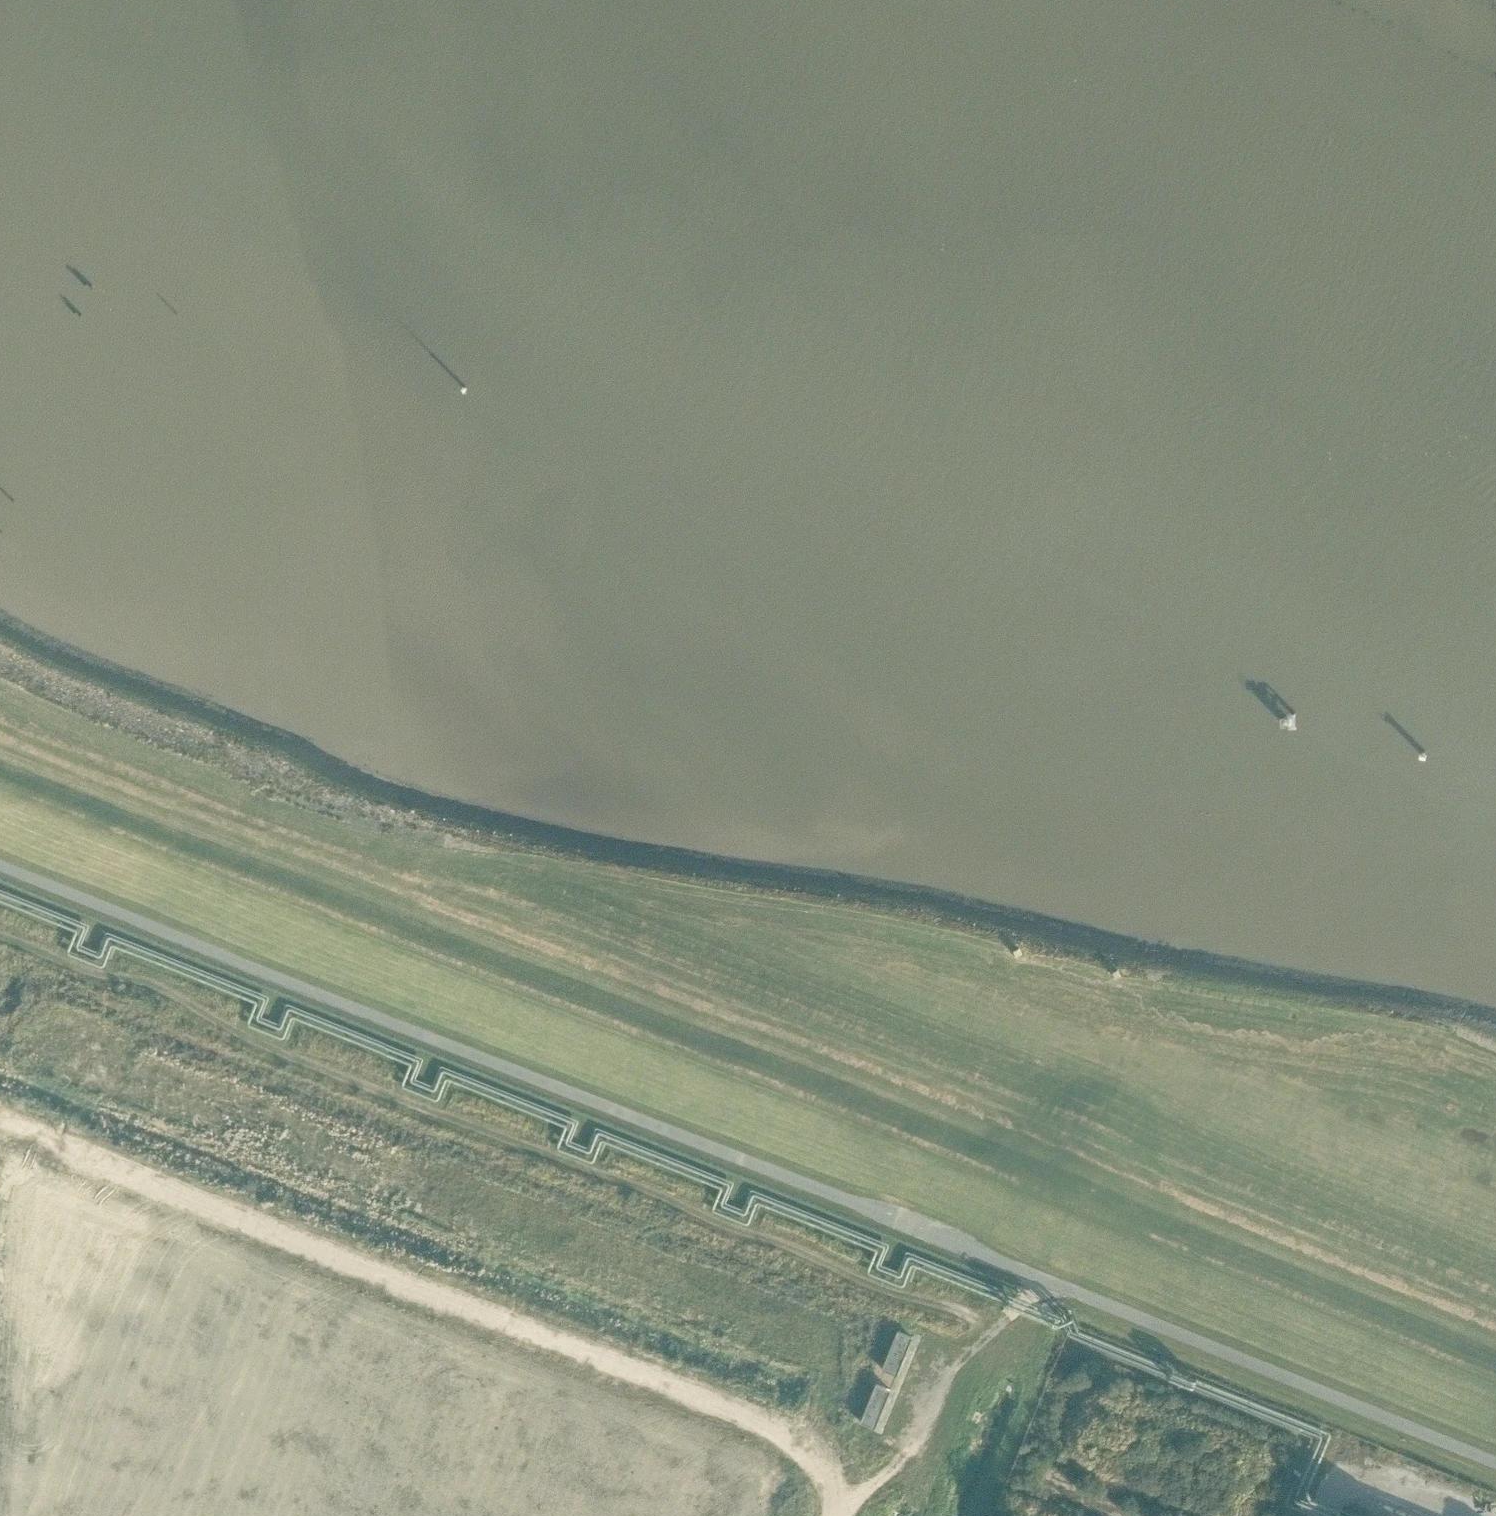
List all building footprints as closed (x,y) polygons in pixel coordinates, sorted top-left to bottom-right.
[(897,1373),(913,1335),(898,1329),(883,1367),(897,1373)] [(876,1426),(891,1388),(876,1382),(861,1420),(876,1426)]
